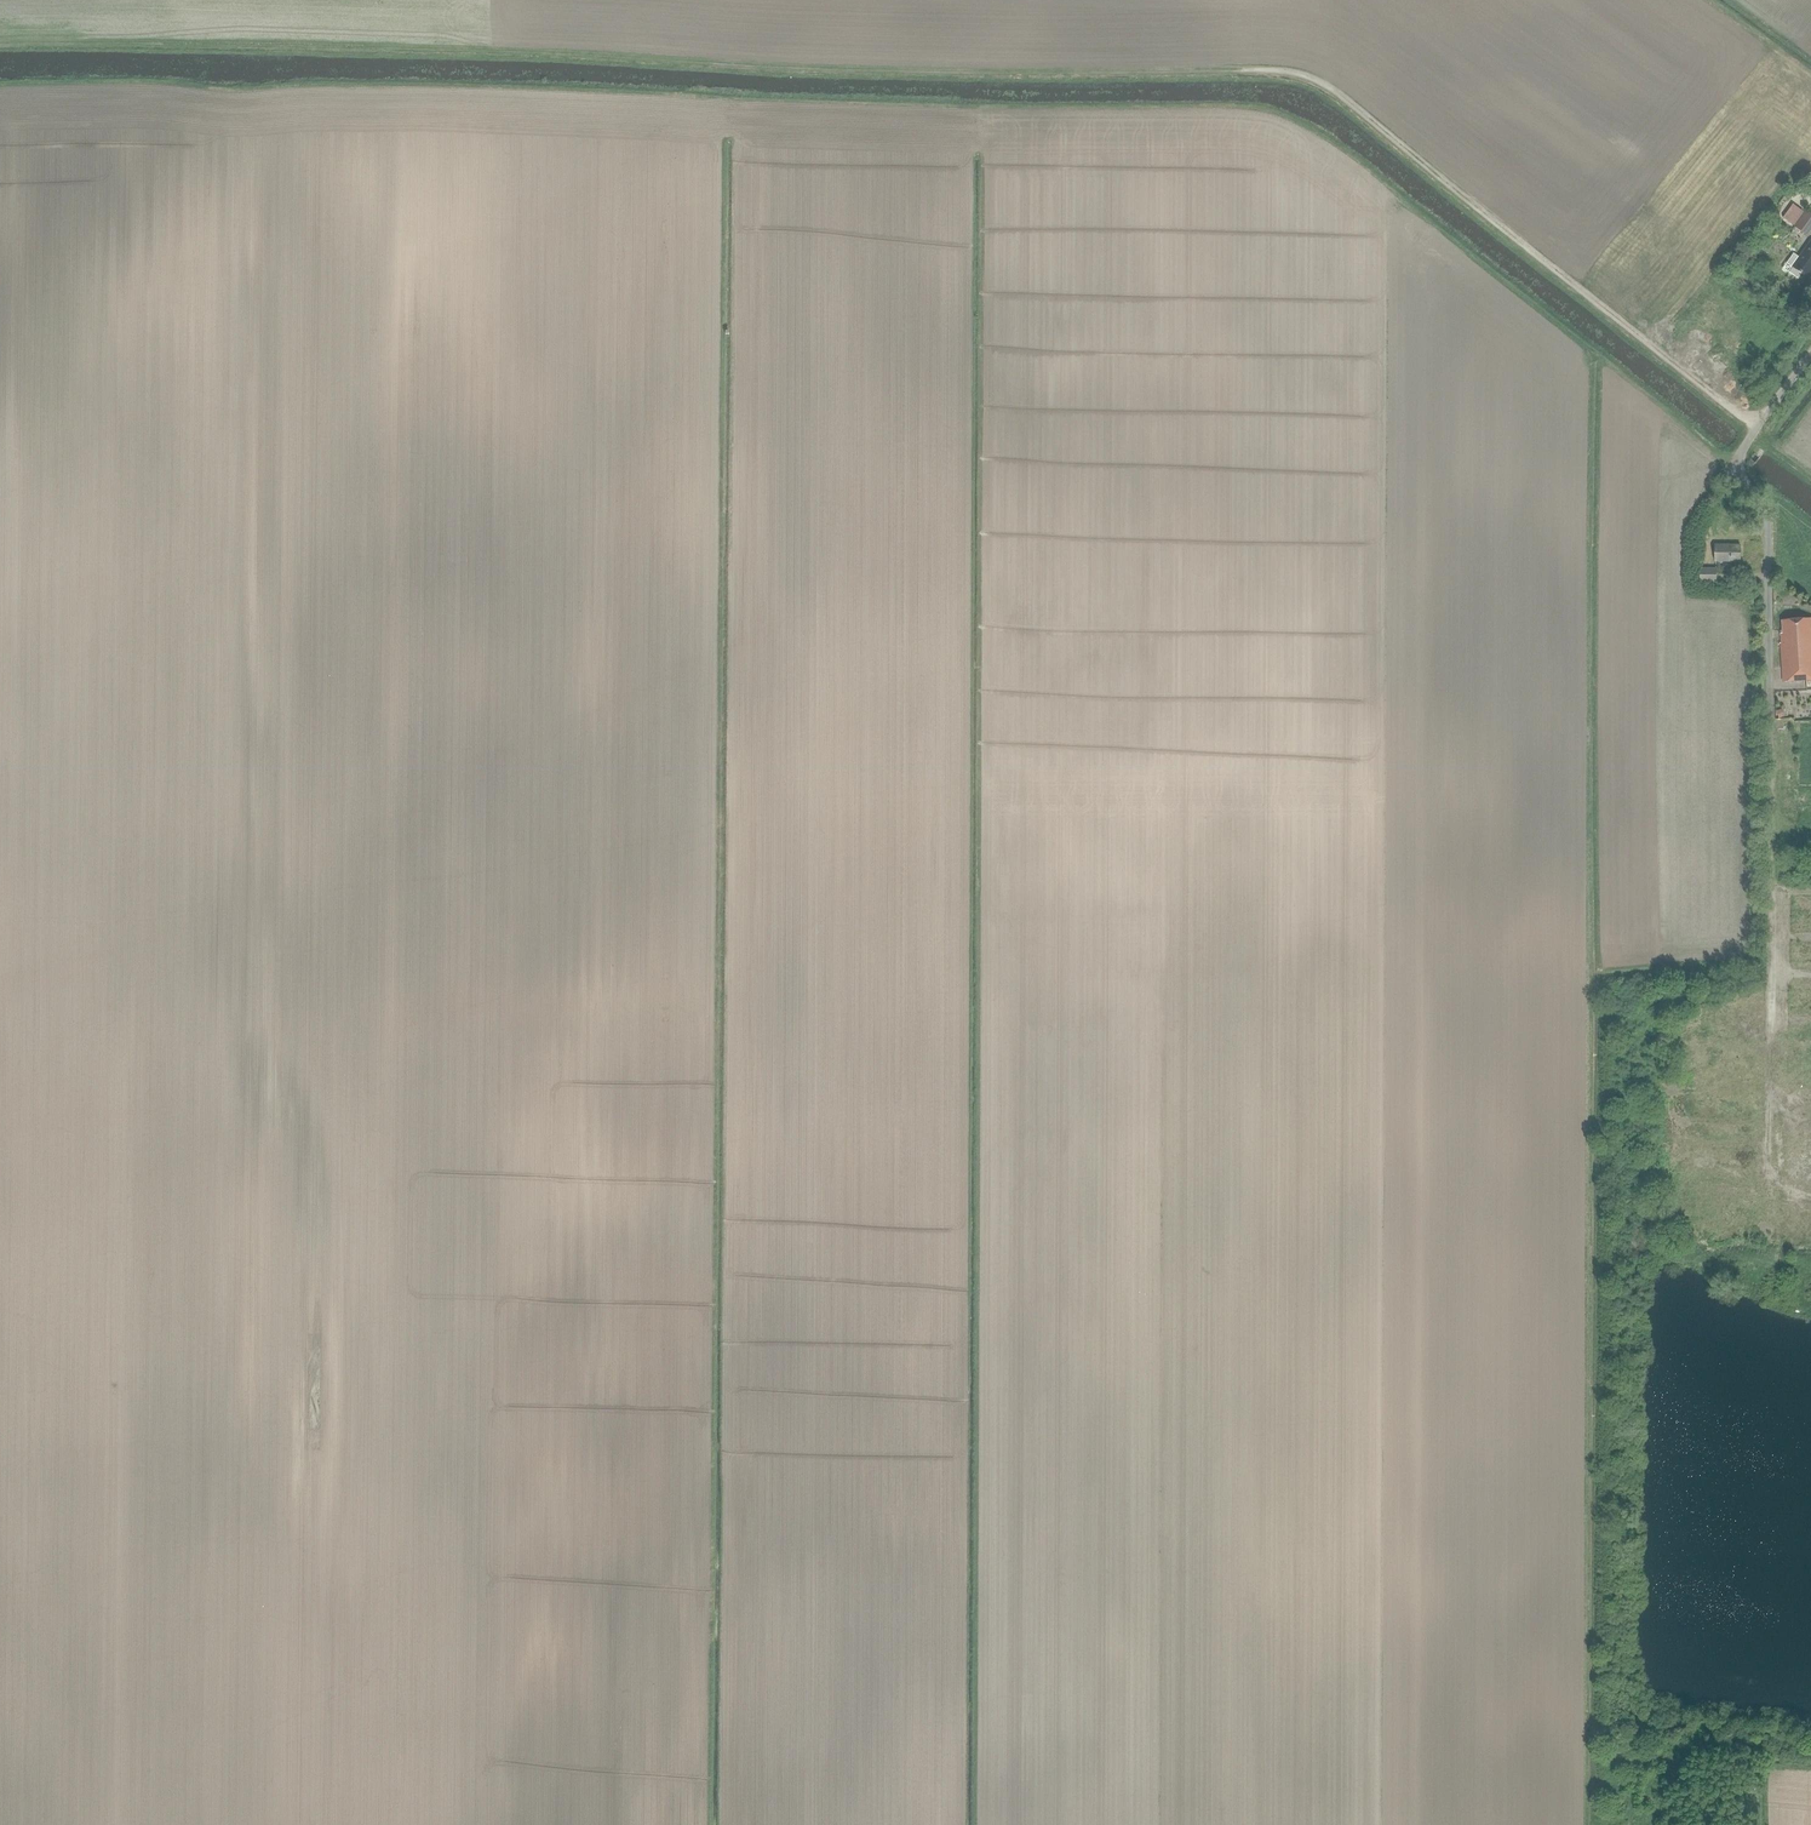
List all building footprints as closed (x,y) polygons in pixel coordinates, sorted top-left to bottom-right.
[(1794,224),(1809,234),(1810,231),(1810,211),(1806,208),(1794,224)] [(1810,276),(1810,241),(1799,257),(1794,253),(1783,268),(1798,279),(1802,274),(1809,279),(1810,276)] [(1716,562),(1741,562),(1741,545),(1716,545),(1716,562)] [(1700,569),(1700,580),(1716,580),(1716,569),(1700,569)] [(1783,682),(1810,680),(1810,618),(1782,620),(1783,634),(1781,634),(1781,643),(1783,682)] [(1788,716),(1786,708),(1777,711),(1779,719),(1788,716)]
